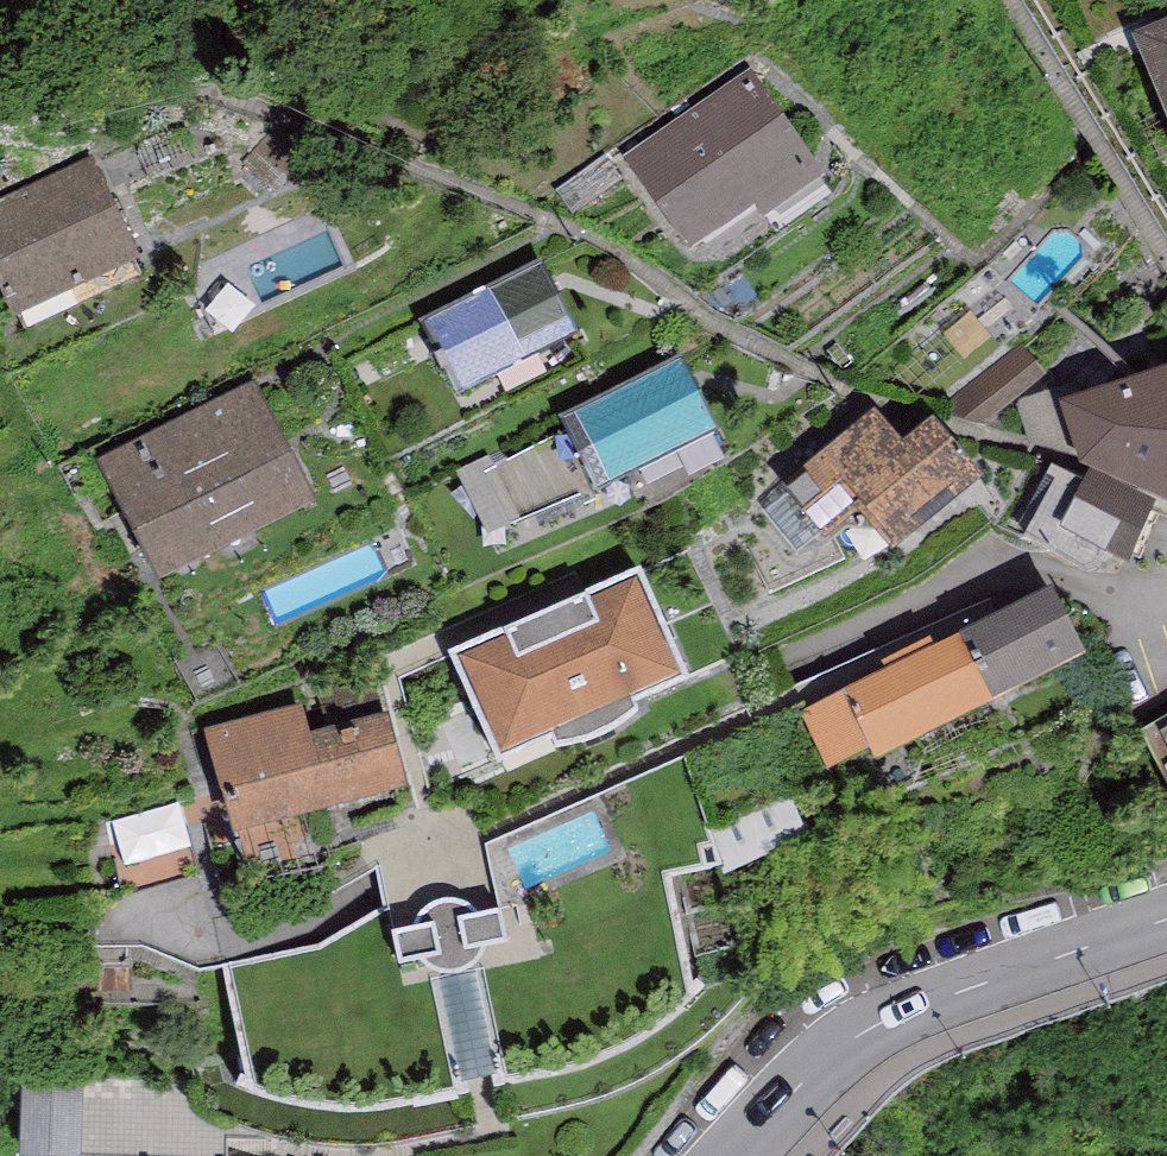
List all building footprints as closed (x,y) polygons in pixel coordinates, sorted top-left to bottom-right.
[(1133,40),(1166,123),(1166,26),(1133,40)] [(634,160),(686,236),(756,192),(764,197),(812,170),(753,83),(634,160)] [(250,137),(251,183),(281,188),(283,141),(250,137)] [(100,272),(56,179),(0,207),(0,328),(100,272)] [(456,394),(574,345),(536,266),(428,323),(439,374),(456,394)] [(1021,355),(949,412),(978,423),(1042,375),(1021,355)] [(687,364),(574,423),(598,491),(713,435),(687,364)] [(1028,405),(1038,440),(1084,456),(1113,465),(1143,476),(1166,488),(1166,384),(1088,406),(1083,389),(1028,405)] [(254,387),(98,465),(159,587),(315,509),(254,387)] [(813,476),(842,509),(867,488),(897,529),(968,469),(941,434),(892,417),(813,476)] [(476,460),(490,518),(588,494),(574,436),(476,460)] [(1069,485),(1037,538),(1102,576),(1116,551),(1135,556),(1154,509),(1105,485),(1096,494),(1069,485)] [(647,575),(458,657),(512,763),(561,739),(567,748),(585,746),(605,740),(625,728),(641,718),(647,703),(695,679),(647,575)] [(851,693),(815,710),(841,758),(880,742),(884,746),(1103,641),(1088,612),(1074,613),(1059,594),(856,696),(851,693)] [(308,712),(223,734),(244,817),(410,774),(382,685),(331,699),(339,730),(314,738),(308,712)] [(1141,728),(1166,776),(1166,714),(1141,728)] [(117,828),(137,898),(215,876),(191,807),(117,828)] [(283,940),(191,955),(216,1083),(249,1094),(292,1099),(335,1101),(380,1096),(436,1087),(484,1075),(529,1065),(569,1052),(603,1032),(636,1014),(661,993),(674,980),(650,961),(636,868),(356,925),(351,899),(283,940)] [(0,1102),(0,1155),(178,1155),(178,1136),(146,1138),(145,1103),(0,1102)]
